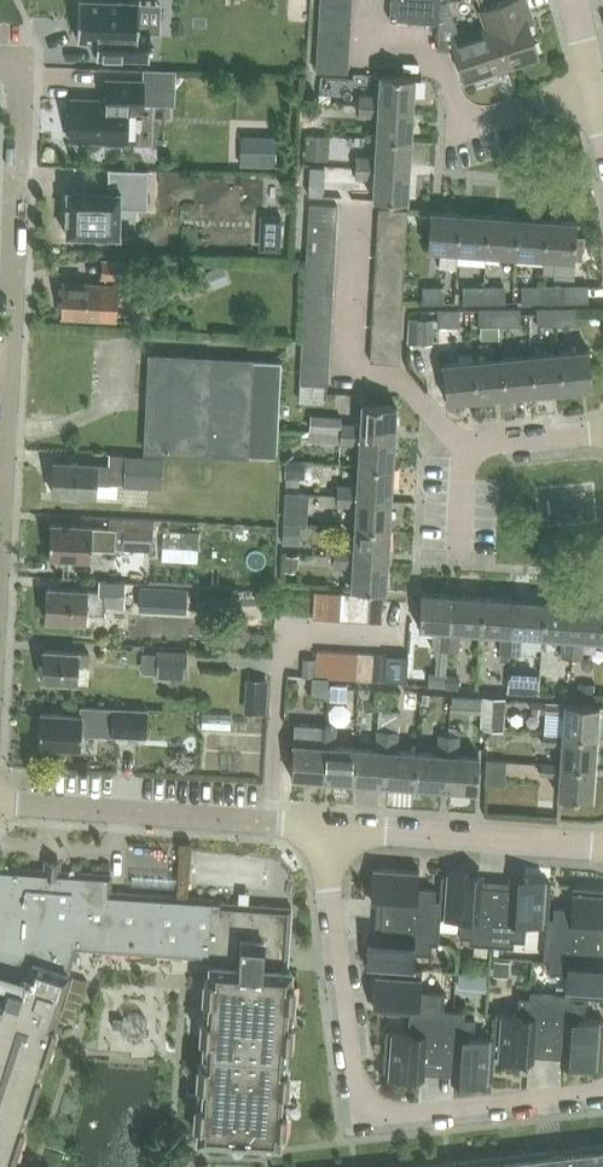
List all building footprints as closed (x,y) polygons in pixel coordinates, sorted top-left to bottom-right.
[(77,40),(97,40),(97,56),(97,57),(149,59),(151,28),(138,27),(139,2),(80,0),(79,0),(77,40)] [(388,20),(438,23),(439,2),(439,0),(389,0),(388,20)] [(436,48),(454,50),(463,77),(498,66),(507,63),(495,25),(486,28),(460,37),(448,0),(439,0),(439,2),(438,23),(436,48)] [(525,0),(513,0),(480,10),(486,28),(495,25),(507,63),(536,54),(523,14),(528,12),(525,0)] [(350,18),(351,5),(319,3),(318,16),(350,18)] [(349,32),(350,18),(318,16),(317,30),(349,32)] [(348,45),(349,32),(317,30),(316,43),(348,45)] [(347,59),(348,45),(316,43),(315,57),(347,59)] [(315,57),(314,70),(346,72),(347,59),(315,57)] [(358,95),(358,104),(412,107),(414,77),(403,76),(379,74),(377,96),(358,95)] [(69,110),(65,114),(65,124),(68,128),(68,139),(105,140),(105,145),(122,146),(122,141),(125,141),(127,104),(141,105),(142,84),(106,82),(105,102),(70,100),(69,110)] [(410,138),(412,107),(358,104),(357,115),(377,116),(376,136),(410,138)] [(302,133),(301,157),(322,157),(323,133),(302,133)] [(354,166),(408,169),(410,138),(376,136),(374,157),(354,156),(354,166)] [(374,177),(372,199),(406,201),(408,169),(354,166),(353,176),(374,177)] [(66,231),(65,234),(68,234),(68,233),(117,235),(120,236),(120,233),(119,233),(120,193),(147,194),(148,170),(110,169),(110,168),(108,168),(108,170),(109,170),(108,184),(108,186),(110,186),(110,185),(112,185),(111,191),(69,190),(69,189),(67,189),(67,192),(67,205),(66,205),(66,207),(67,207),(67,216),(66,216),(66,218),(67,218),(66,231)] [(337,204),(309,202),(308,216),(336,218),(337,204)] [(407,209),(379,207),(378,221),(406,223),(407,209)] [(459,213),(429,211),(426,249),(456,251),(459,213)] [(488,215),(459,213),(456,251),(486,253),(488,215)] [(486,253),(485,261),(497,262),(498,254),(515,255),(518,217),(488,215),(486,253)] [(336,218),(308,216),(307,230),(335,232),(336,218)] [(515,255),(545,257),(547,219),(518,217),(515,255)] [(545,257),(544,272),(555,272),(555,275),(573,277),(574,258),(577,221),(547,219),(545,257)] [(406,223),(378,221),(377,235),(406,236),(406,223)] [(335,232),(307,230),(307,244),(335,246),(335,232)] [(406,236),(377,235),(376,249),(405,250),(406,236)] [(335,246),(307,244),(306,258),(334,260),(335,246)] [(405,250),(376,249),(376,263),(404,264),(405,250)] [(334,260),(306,258),(305,272),(333,273),(334,260)] [(102,277),(137,278),(138,261),(104,259),(102,277)] [(404,264),(376,263),(375,276),(403,278),(404,264)] [(333,273),(305,272),(304,286),(332,287),(333,273)] [(403,278),(375,276),(374,290),(403,292),(403,278)] [(62,282),(61,317),(116,320),(117,285),(62,282)] [(562,285),(541,286),(542,301),(562,300),(562,285)] [(587,285),(562,285),(562,300),(562,301),(588,301),(587,285)] [(332,287),(304,286),(304,300),(332,301),(332,287)] [(422,287),(422,303),(442,302),(442,286),(422,287)] [(463,303),(483,302),(483,286),(463,286),(463,303)] [(483,286),(483,302),(503,302),(503,286),(483,286)] [(541,286),(521,286),(521,301),(542,301),(541,286)] [(403,292),(374,290),(373,304),(402,306),(403,292)] [(332,301),(304,300),(303,314),(331,315),(332,301)] [(436,324),(457,325),(457,309),(436,309),(436,324)] [(478,325),(498,324),(498,309),(478,309),(478,325)] [(498,309),(498,324),(519,324),(519,309),(498,309)] [(536,309),(536,324),(557,324),(557,309),(536,309)] [(557,309),(557,324),(577,324),(577,309),(557,309)] [(331,315),(303,314),(302,327),(330,329),(331,315)] [(330,329),(302,327),(301,341),(329,343),(330,329)] [(329,343),(301,341),(301,355),(328,357),(329,343)] [(588,349),(559,352),(562,390),(592,387),(588,349)] [(559,352),(529,355),(533,393),(562,390),(559,352)] [(207,454),(276,457),(281,362),(212,358),(212,357),(149,354),(144,451),(207,454)] [(328,357),(301,355),(300,369),(328,371),(328,357)] [(529,355),(500,357),(504,395),(533,393),(529,355)] [(500,357),(471,360),(474,398),(504,395),(500,357)] [(474,398),(471,360),(441,363),(445,401),(474,398)] [(299,383),(327,384),(328,371),(300,369),(299,383)] [(340,423),(340,432),(394,435),(395,404),(361,402),(360,424),(340,423)] [(340,432),(339,443),(359,444),(358,465),(392,466),(394,435),(340,432)] [(126,456),(124,485),(137,485),(161,486),(162,458),(126,456)] [(52,493),(95,495),(95,483),(108,483),(108,464),(97,463),(54,461),(52,493)] [(336,494),(390,497),(392,466),(358,465),(357,485),(337,484),(336,494)] [(285,492),(284,512),(307,513),(308,493),(285,492)] [(336,494),(336,504),(356,506),(355,526),(388,528),(390,497),(336,494)] [(109,518),(109,528),(116,528),(115,549),(153,550),(154,520),(109,518)] [(51,523),(49,556),(90,559),(91,548),(115,549),(116,528),(109,528),(92,527),(92,526),(51,523)] [(326,548),(326,555),(333,556),(387,559),(388,528),(355,526),(354,547),(333,546),(333,549),(326,548)] [(156,541),(156,559),(194,560),(194,542),(156,541)] [(387,559),(333,556),(332,565),(352,566),(350,588),(385,590),(387,559)] [(47,587),(46,619),(85,621),(86,612),(104,613),(105,605),(125,606),(125,605),(127,582),(127,581),(99,580),(98,590),(47,587)] [(141,588),(139,608),(168,610),(169,589),(141,588)] [(328,592),(313,591),(311,617),(326,618),(328,592)] [(341,592),(328,592),(326,618),(339,619),(341,592)] [(354,620),(355,593),(341,592),(339,619),(354,620)] [(420,592),(417,627),(433,628),(432,647),(436,658),(435,671),(429,671),(428,684),(445,685),(447,649),(451,594),(420,592)] [(369,594),(356,593),(355,593),(354,620),(367,621),(369,594)] [(381,621),(382,608),(383,595),(369,594),(367,621),(381,621)] [(482,596),(451,594),(447,649),(448,649),(457,649),(458,630),(480,632),(482,596)] [(509,653),(513,598),(482,596),(480,632),(501,633),(500,653),(509,653)] [(513,598),(509,653),(519,654),(520,634),(541,635),(544,601),(513,598)] [(541,635),(561,637),(560,656),(570,657),(575,603),(544,601),(541,635)] [(575,603),(570,657),(581,658),(582,638),(602,639),(602,605),(575,603)] [(43,681),(76,683),(77,665),(88,665),(89,652),(44,649),(43,681)] [(330,650),(316,649),(314,676),(328,677),(330,650)] [(157,650),(156,668),(171,668),(171,676),(186,676),(187,652),(157,650)] [(344,651),(330,650),(328,677),(342,678),(344,651)] [(358,652),(344,651),(342,678),(356,679),(358,652)] [(369,679),(371,652),(358,652),(356,679),(369,679)] [(384,680),(386,653),(371,652),(369,679),(384,680)] [(386,653),(384,680),(407,682),(409,655),(386,653)] [(523,677),(522,690),(538,692),(539,678),(523,677)] [(483,697),(481,729),(494,730),(496,697),(483,697)] [(544,701),(543,711),(547,711),(545,733),(595,737),(597,706),(544,701)] [(41,713),(40,746),(80,748),(80,733),(111,734),(112,708),(81,706),(81,715),(41,713)] [(112,708),(111,734),(146,736),(147,710),(112,708)] [(383,783),(414,786),(417,751),(396,750),(397,730),(399,710),(388,709),(387,730),(383,783)] [(290,777),(321,779),(325,725),(294,723),(290,777)] [(325,725),(321,779),(352,781),(355,747),(334,745),(336,726),(335,725),(325,725)] [(355,747),(352,781),(383,783),(387,730),(377,729),(376,748),(355,747)] [(417,751),(414,786),(445,788),(449,733),(439,732),(438,753),(417,751)] [(542,732),(541,742),(561,744),(559,765),(592,768),(595,737),(545,733),(542,732)] [(449,733),(445,788),(476,790),(479,755),(458,754),(459,734),(449,733)] [(592,768),(559,765),(540,764),(539,773),(559,775),(557,797),(590,799),(592,768)] [(10,1156),(13,1157),(20,1134),(18,1133),(27,1106),(29,1107),(39,1076),(37,1076),(44,1056),(46,1057),(56,1025),(54,1025),(61,1004),(57,1003),(75,947),(203,957),(202,965),(210,965),(217,966),(221,903),(222,898),(109,891),(110,873),(58,870),(59,860),(45,860),(44,869),(0,866),(0,1166),(7,1166),(10,1156)] [(440,899),(439,899),(434,899),(435,888),(418,887),(419,870),(377,867),(377,868),(372,867),(371,889),(375,890),(375,900),(381,900),(380,917),(439,921),(439,918),(438,918),(440,899)] [(441,875),(439,899),(440,899),(438,918),(439,918),(459,919),(458,936),(469,937),(469,944),(491,945),(495,886),(478,885),(479,878),(468,877),(469,873),(447,871),(447,876),(441,875)] [(547,917),(550,883),(544,883),(544,878),(523,876),(522,881),(512,880),(511,887),(495,886),(491,945),(513,946),(513,940),(524,941),(525,923),(545,924),(546,924),(547,917)] [(602,943),(602,888),(572,886),(571,907),(553,906),(552,917),(547,917),(546,924),(545,924),(544,939),(602,943)] [(217,966),(210,965),(209,978),(206,978),(204,997),(203,997),(202,1005),(204,1005),(201,1039),(206,1039),(204,1064),(200,1064),(198,1082),(197,1082),(196,1105),(195,1124),(199,1124),(198,1137),(279,1142),(280,1128),(283,1128),(284,1109),(286,1109),(287,1086),(286,1086),(287,1069),(284,1068),(286,1043),(289,1043),(290,1023),(292,1024),(293,1001),(292,1001),(293,982),(289,982),(290,968),(286,968),(290,907),(221,903),(217,966)] [(365,965),(370,965),(370,966),(380,967),(380,966),(412,969),(412,968),(413,953),(431,955),(431,944),(438,944),(439,921),(380,917),(379,934),(372,933),(371,943),(367,943),(365,965)] [(573,995),(602,998),(602,960),(602,959),(602,945),(602,943),(544,939),(543,960),(549,961),(549,971),(566,973),(565,993),(565,994),(573,995)] [(377,1006),(398,1008),(410,1009),(410,1008),(442,1010),(444,992),(420,990),(421,969),(412,968),(412,969),(380,966),(380,967),(379,974),(374,974),(373,996),(378,996),(377,1006)] [(495,1012),(493,1037),(494,1037),(492,1054),(493,1054),(497,1054),(497,1059),(519,1061),(519,1056),(530,1056),(530,1050),(547,1051),(551,992),(524,991),(524,997),(513,996),(512,1014),(495,1012)] [(573,995),(565,994),(565,993),(551,992),(547,1051),(563,1052),(563,1059),(573,1060),(573,1065),(594,1066),(595,1061),(601,1062),(602,1031),(602,1020),(582,1018),(583,1001),(572,1000),(573,995)] [(410,1008),(410,1009),(410,1013),(408,1013),(407,1031),(385,1029),(382,1071),(388,1071),(388,1076),(409,1078),(410,1073),(420,1074),(420,1067),(437,1068),(442,1010),(410,1008)] [(442,1010),(437,1068),(454,1070),(453,1076),(464,1077),(463,1082),(485,1083),(485,1078),(491,1079),(493,1054),(492,1054),(494,1037),(493,1037),(473,1036),(474,1018),(463,1018),(464,1011),(442,1010)] [(579,1150),(581,1166),(602,1166),(602,1148),(579,1150)] [(553,1166),(581,1166),(579,1150),(551,1153),(553,1166)] [(518,1166),(553,1166),(551,1153),(517,1157),(518,1166)] [(483,1161),(484,1166),(518,1166),(517,1157),(483,1161)]
